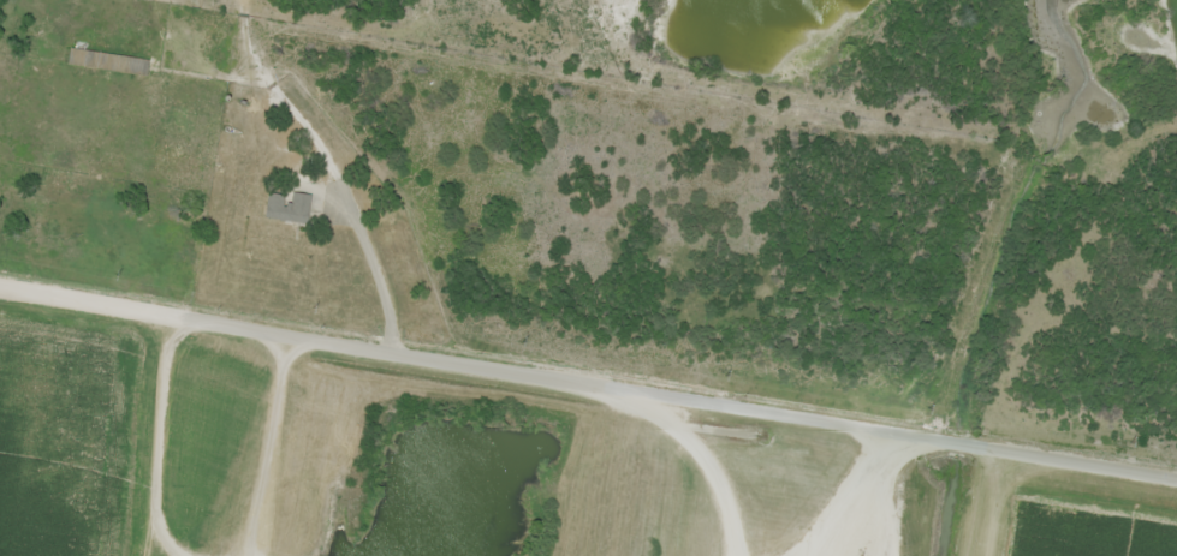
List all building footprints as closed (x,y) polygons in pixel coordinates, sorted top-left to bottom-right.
[(146,75),(148,59),(69,51),(67,67),(146,75)] [(311,195),(289,193),(288,195),(267,192),(264,219),(306,225),(311,195)]
